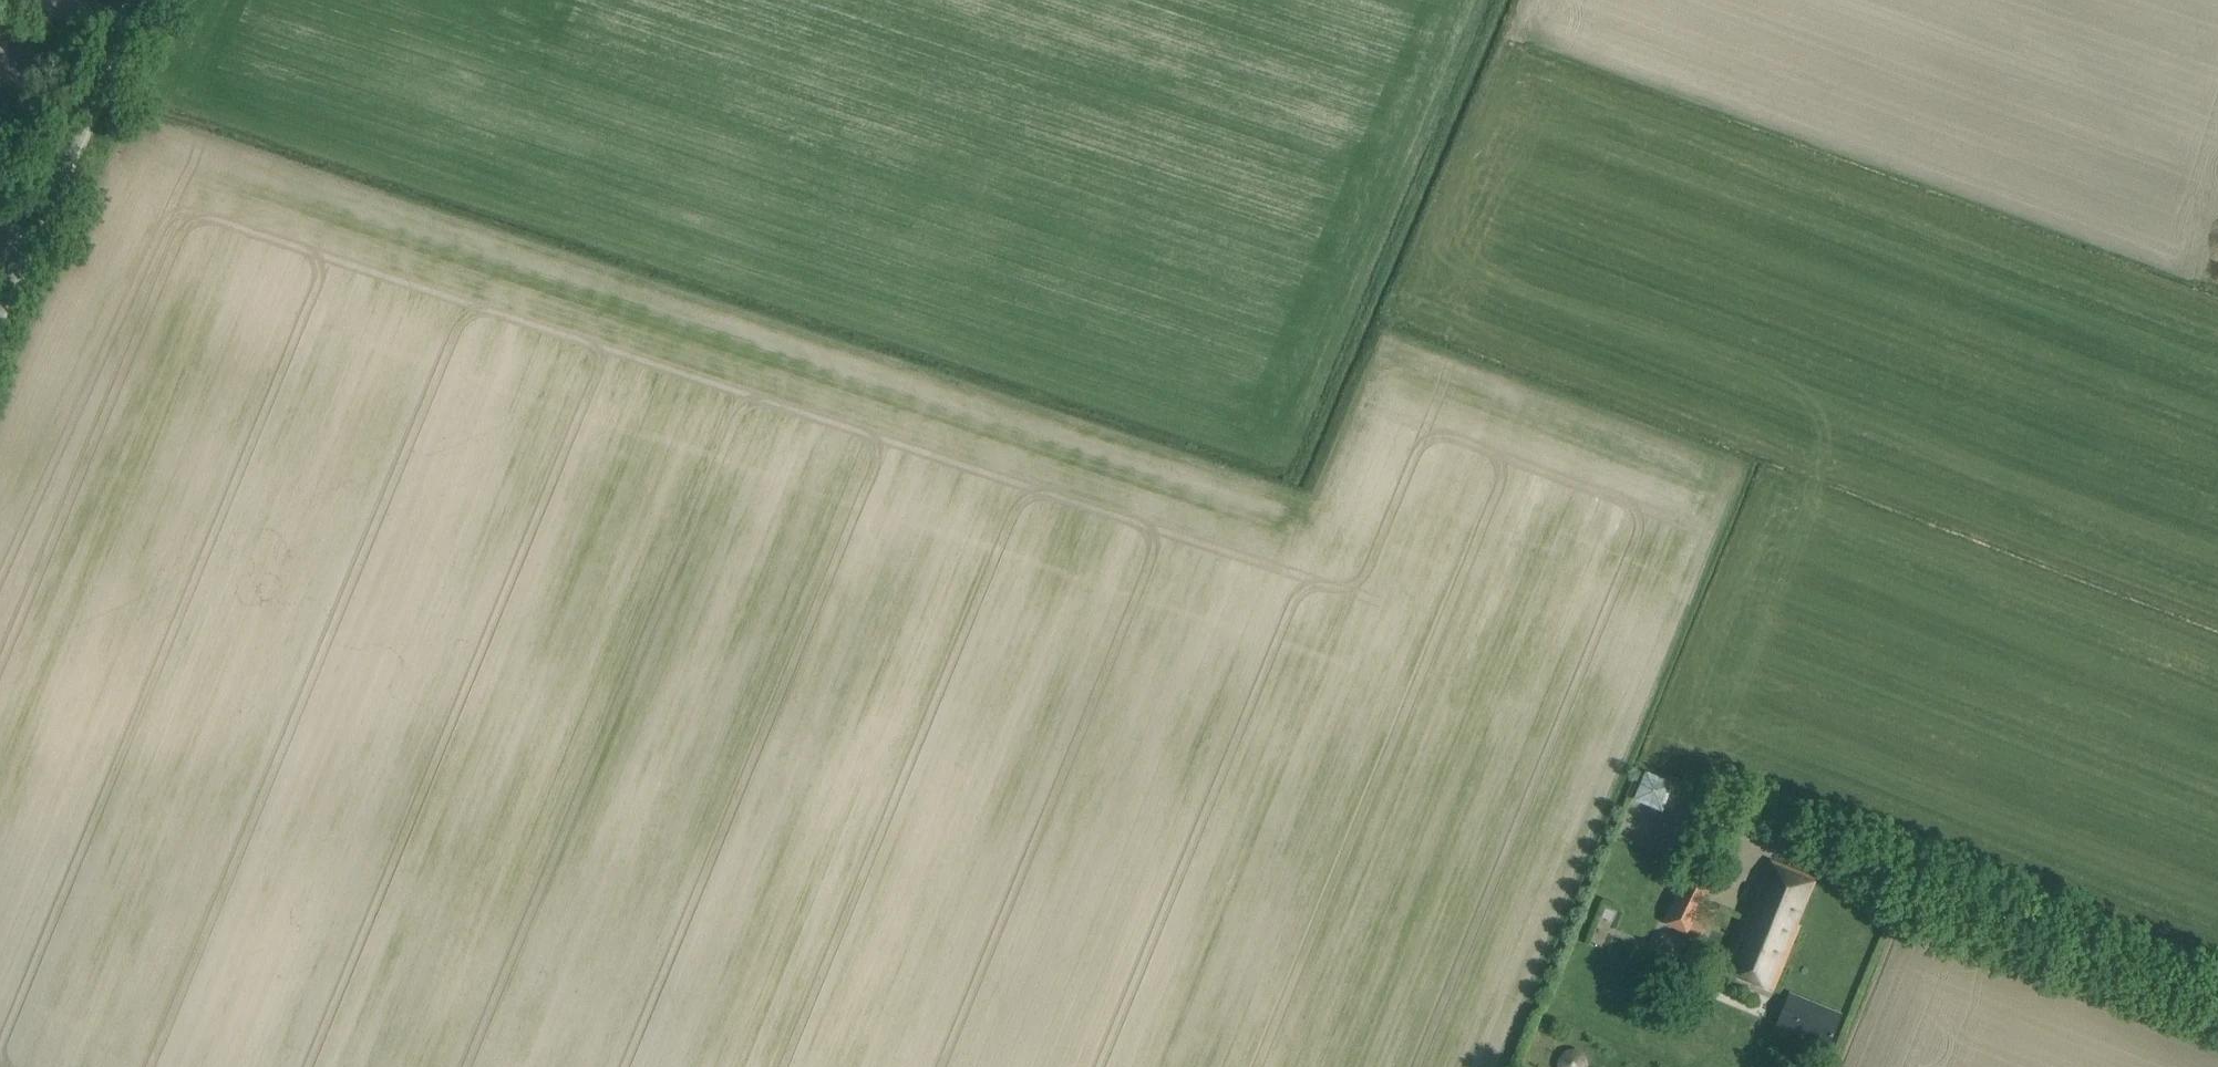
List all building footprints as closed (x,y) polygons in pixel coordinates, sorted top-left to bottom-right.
[(1674,783),(1647,771),(1635,800),(1663,811),(1674,783)] [(1817,879),(1772,860),(1725,972),(1773,992),(1801,926),(1798,925),(1817,879)] [(1715,880),(1690,868),(1664,921),(1692,934),(1694,931),(1699,934),(1710,911),(1701,907),(1715,880)] [(1842,1013),(1787,990),(1773,1024),(1829,1046),(1842,1013)]
